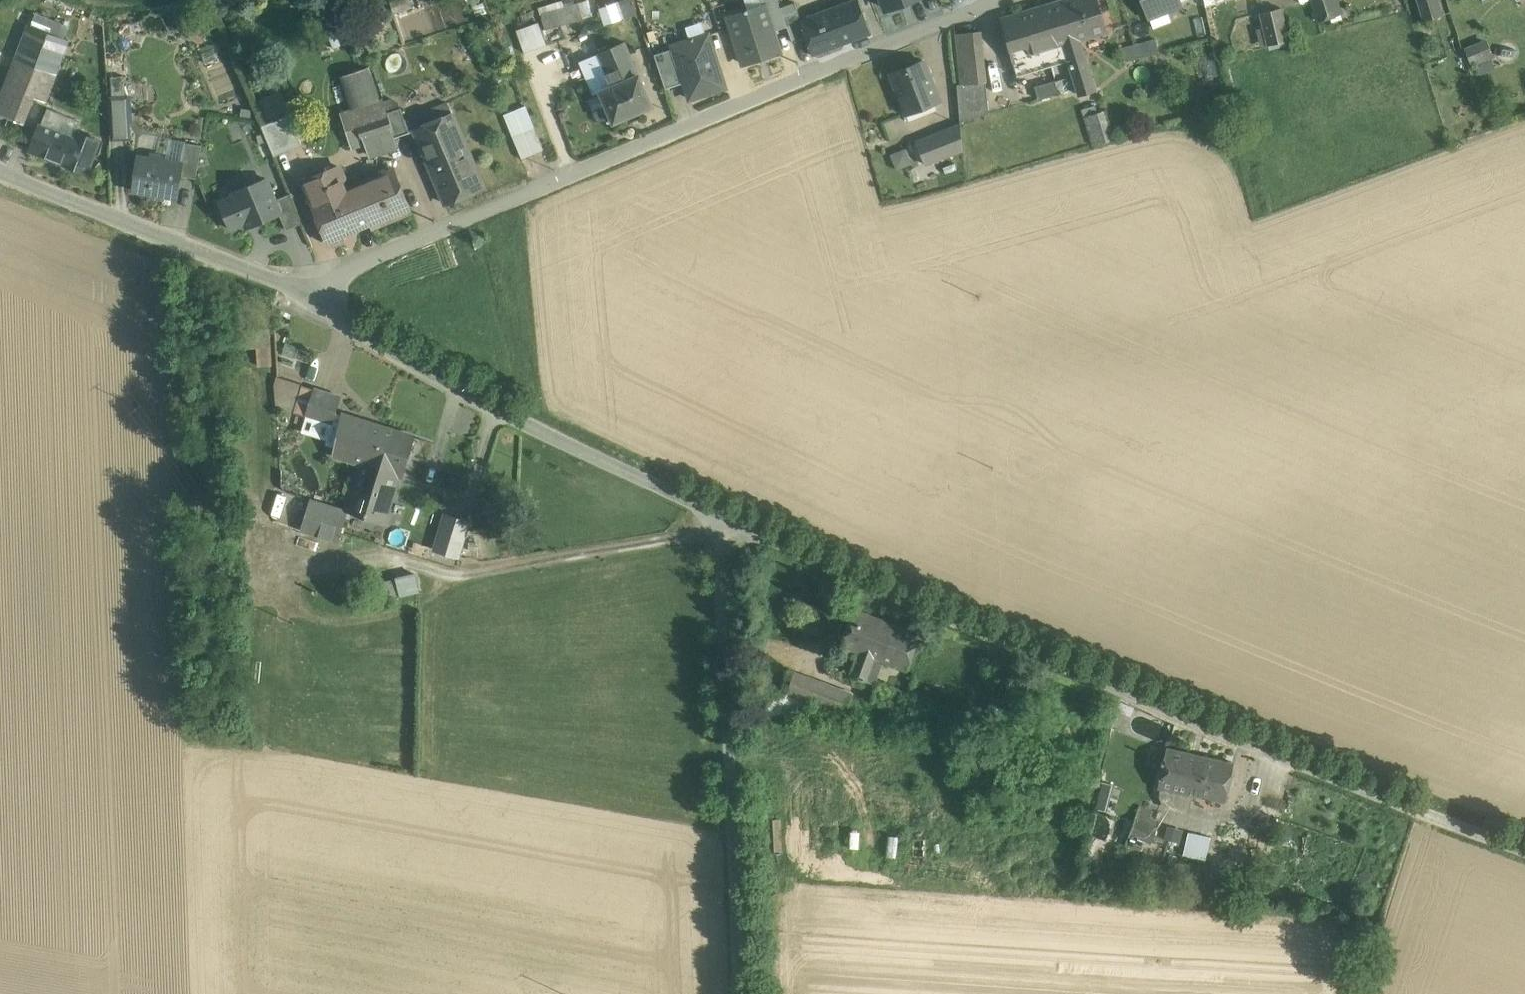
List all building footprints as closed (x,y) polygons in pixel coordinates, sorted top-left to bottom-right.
[(631,0),(596,0),(602,23),(635,14),(631,0)] [(800,20),(806,37),(813,55),(871,33),(858,0),(854,0),(801,19),(800,20)] [(887,9),(910,0),(884,0),(887,9)] [(1059,45),(1063,44),(1080,39),(1107,30),(1098,0),(1065,0),(1049,5),(1059,45)] [(1149,15),(1181,3),(1180,0),(1143,0),(1149,15)] [(1318,20),(1341,12),(1337,0),(1311,0),(1318,20)] [(1424,20),(1443,15),(1438,0),(1418,0),(1424,20)] [(543,23),(518,31),(520,37),(518,38),(523,53),(550,44),(546,29),(583,18),(578,5),(542,15),(543,23)] [(1059,45),(1049,5),(1002,19),(1013,59),(1045,49),(1059,45)] [(765,6),(748,11),(748,10),(745,10),(746,12),(729,17),(744,64),(780,52),(765,6)] [(1281,8),(1261,13),(1269,44),(1288,39),(1281,8)] [(801,19),(797,11),(783,16),(793,42),(806,37),(800,20),(801,19)] [(69,27),(35,14),(31,25),(64,38),(69,27)] [(0,103),(0,112),(23,121),(43,71),(54,75),(68,40),(64,38),(31,25),(0,103)] [(981,31),(956,33),(962,84),(986,82),(981,31)] [(709,34),(694,39),(694,37),(691,38),(692,39),(673,46),(690,99),(726,87),(709,34)] [(1489,38),(1465,44),(1470,63),(1493,57),(1489,38)] [(1080,39),(1063,44),(1079,94),(1096,89),(1080,39)] [(1157,39),(1137,44),(1140,57),(1160,52),(1157,39)] [(625,42),(599,53),(613,86),(601,90),(608,105),(606,106),(614,122),(627,117),(629,121),(641,116),(639,112),(653,106),(646,89),(645,90),(625,42)] [(1137,44),(1122,48),(1125,61),(1140,57),(1137,44)] [(1045,49),(1013,59),(1017,75),(1050,65),(1045,49)] [(925,61),(891,74),(906,113),(940,100),(925,61)] [(124,65),(110,66),(112,88),(126,87),(124,65)] [(1055,80),(1036,86),(1039,98),(1058,92),(1055,80)] [(962,84),(957,84),(961,122),(989,113),(986,82),(962,84)] [(270,116),(290,109),(282,88),(263,95),(270,116)] [(113,136),(127,136),(126,97),(111,97),(113,136)] [(483,187),(448,103),(428,111),(433,123),(416,130),(446,203),(483,187)] [(401,108),(387,112),(394,132),(393,133),(395,137),(409,133),(401,108)] [(1103,111),(1081,117),(1083,124),(1087,123),(1094,145),(1112,139),(1103,111)] [(387,112),(356,122),(363,142),(363,143),(393,133),(394,132),(387,112)] [(290,114),(262,126),(275,156),(302,145),(290,114)] [(356,122),(345,126),(352,146),(363,142),(356,122)] [(75,136),(41,123),(31,149),(87,171),(99,140),(77,131),(75,136)] [(961,124),(916,142),(925,164),(963,149),(961,124)] [(535,128),(513,137),(522,159),(544,150),(535,128)] [(202,145),(185,142),(181,163),(182,163),(180,176),(197,178),(202,145)] [(898,169),(913,161),(905,145),(890,153),(898,169)] [(153,155),(152,158),(139,156),(134,189),(151,192),(151,195),(163,197),(163,194),(177,197),(180,176),(182,163),(181,163),(166,161),(166,157),(153,155)] [(339,166),(303,181),(328,240),(329,240),(333,243),(342,239),(343,234),(371,222),(372,222),(356,184),(348,188),(339,166)] [(394,169),(356,184),(372,222),(371,222),(373,226),(411,210),(394,169)] [(266,178),(233,191),(235,196),(220,202),(231,228),(254,219),(256,224),(280,214),(281,214),(275,199),(266,178)] [(301,223),(289,194),(275,199),(281,214),(280,214),(287,229),(301,223)] [(232,330),(233,348),(257,346),(258,365),(272,364),(270,328),(232,330)] [(315,390),(303,386),(295,410),(307,414),(315,390)] [(341,396),(315,388),(315,390),(307,414),(307,415),(332,423),(341,396)] [(383,426),(343,413),(334,453),(362,462),(371,464),(383,426)] [(415,436),(383,426),(371,464),(399,474),(403,475),(415,436)] [(399,474),(371,464),(362,462),(349,507),(385,518),(399,474)] [(338,540),(349,507),(312,495),(311,499),(282,490),(273,519),(338,540)] [(432,549),(460,556),(470,517),(442,510),(432,549)] [(384,576),(388,596),(419,590),(415,570),(384,576)] [(920,633),(854,608),(841,644),(860,651),(851,674),(866,680),(875,657),(885,660),(907,668),(920,633)] [(875,657),(866,680),(876,683),(885,660),(875,657)] [(853,694),(794,672),(787,691),(860,718),(866,703),(851,697),(853,694)] [(898,690),(879,681),(873,696),(893,704),(898,690)] [(779,712),(787,691),(770,684),(762,706),(779,712)] [(1195,754),(1167,748),(1159,787),(1186,793),(1195,754)] [(1234,762),(1195,754),(1186,793),(1225,801),(1234,762)] [(1135,819),(1126,843),(1141,849),(1145,838),(1152,841),(1157,829),(1135,819)] [(1165,836),(1183,841),(1187,829),(1168,824),(1165,836)] [(1200,834),(1189,831),(1184,854),(1195,856),(1200,834)] [(1211,836),(1200,834),(1195,856),(1206,858),(1211,836)]
